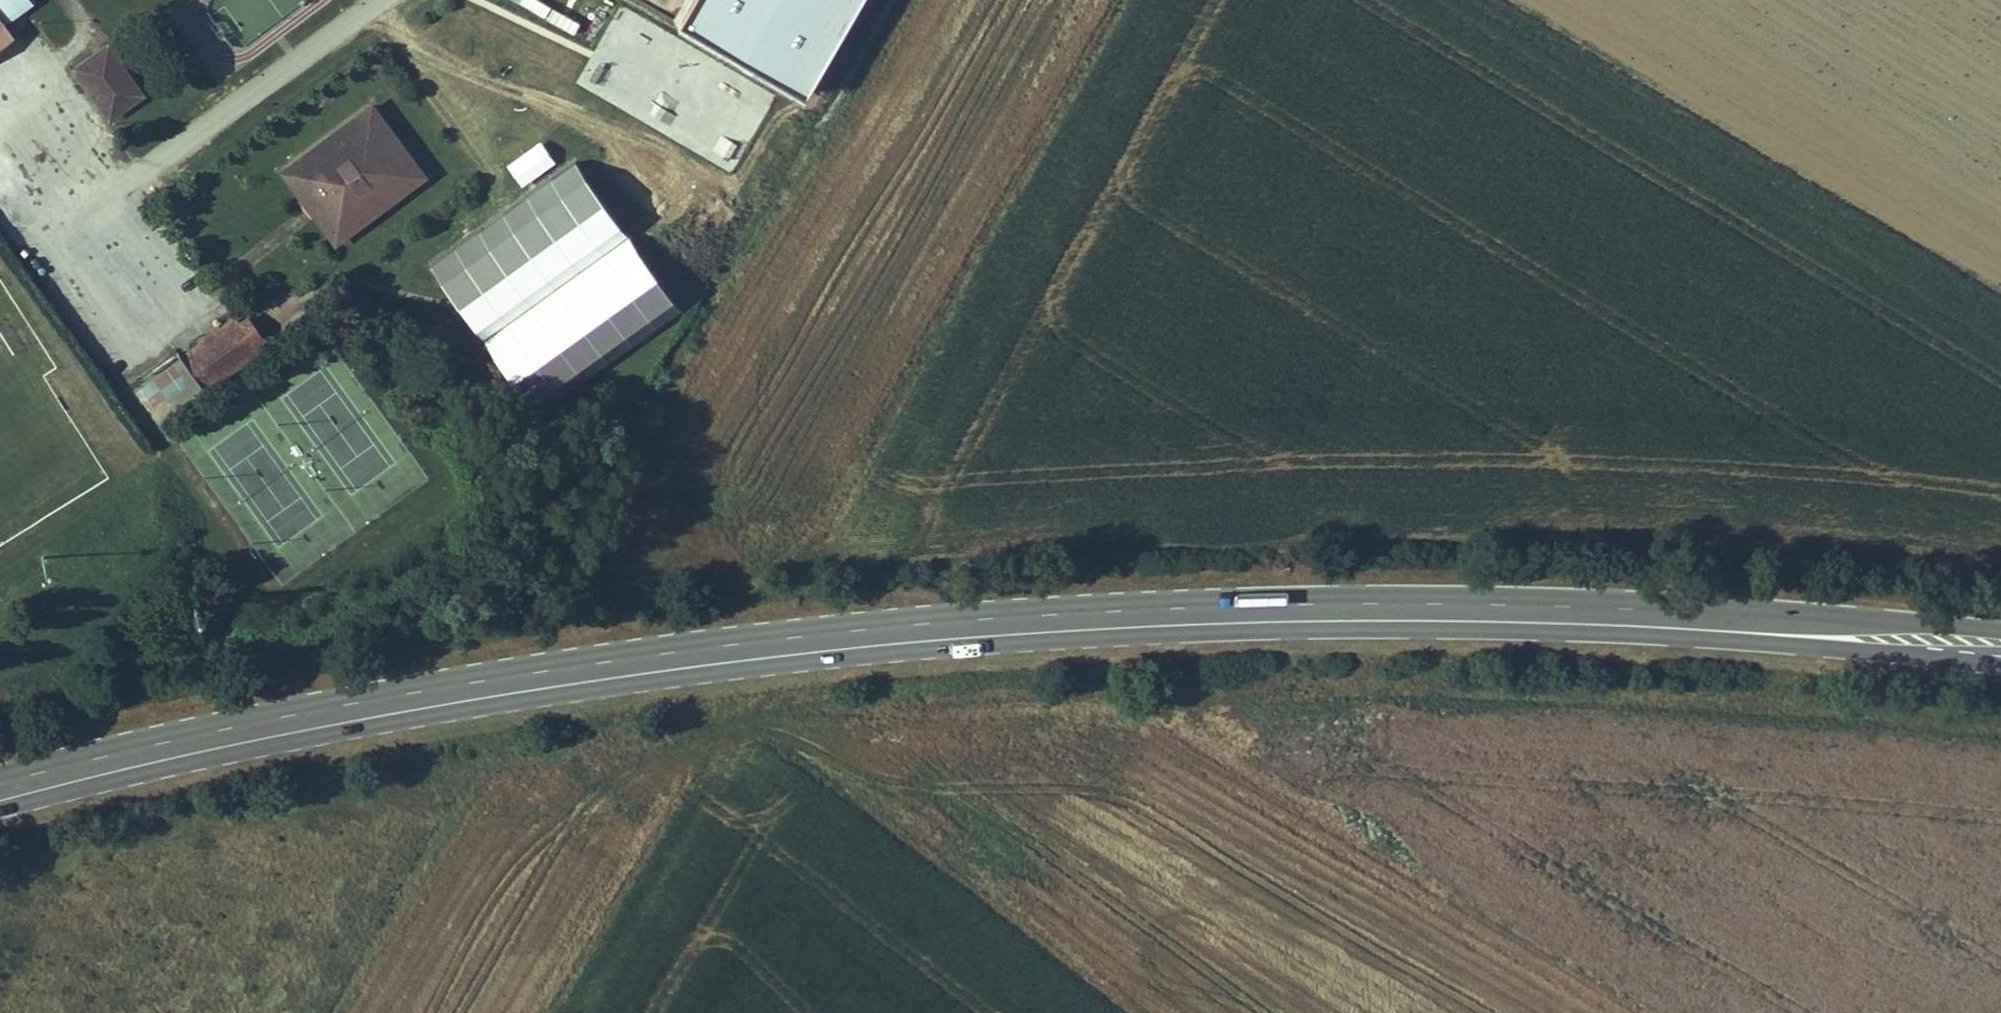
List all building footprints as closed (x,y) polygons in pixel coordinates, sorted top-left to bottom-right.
[(31,0),(0,0),(0,57),(12,47),(1,34),(26,15),(37,7),(31,0)] [(677,20),(805,95),(858,0),(644,0),(677,20)] [(147,79),(111,31),(78,55),(114,104),(147,79)] [(356,115),(294,170),(293,172),(293,173),(292,174),(292,175),(292,177),(292,178),(292,180),(292,182),(331,227),(332,228),(334,229),(335,230),(337,230),(339,231),(340,231),(342,230),(343,230),(411,173),(412,172),(412,171),(412,169),(413,168),(413,167),(413,165),(413,163),(413,162),(373,115),(371,114),(369,114),(365,113),(362,113),(360,113),(359,114),(358,114),(356,115)] [(569,164),(431,266),(538,411),(677,309),(569,164)] [(235,316),(225,323),(240,343),(250,336),(235,316)] [(187,343),(176,351),(198,380),(242,347),(240,343),(225,323),(221,318),(206,329),(187,343)] [(187,343),(206,329),(201,322),(182,337),(187,343)] [(128,386),(141,413),(180,393),(167,367),(128,386)]
